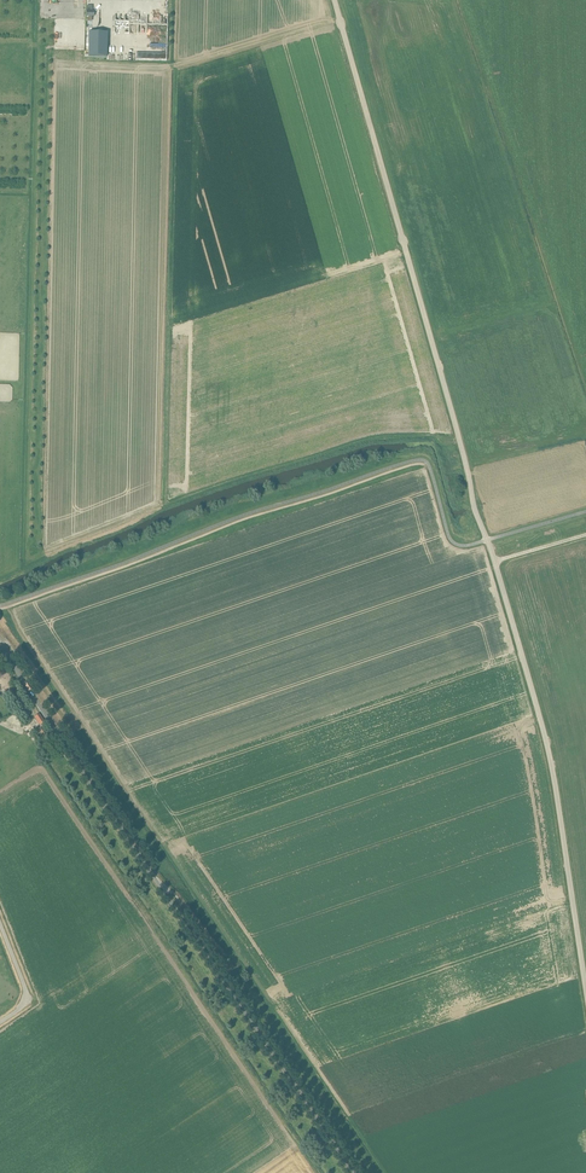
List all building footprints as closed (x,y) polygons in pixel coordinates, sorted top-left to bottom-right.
[(87,6),(86,21),(92,22),(92,17),(94,17),(94,11),(92,11),(92,9),(92,6),(87,6)] [(89,33),(88,57),(107,57),(107,33),(89,33)] [(40,726),(45,722),(39,714),(34,717),(40,726)] [(41,727),(47,738),(52,735),(45,724),(41,727)]
